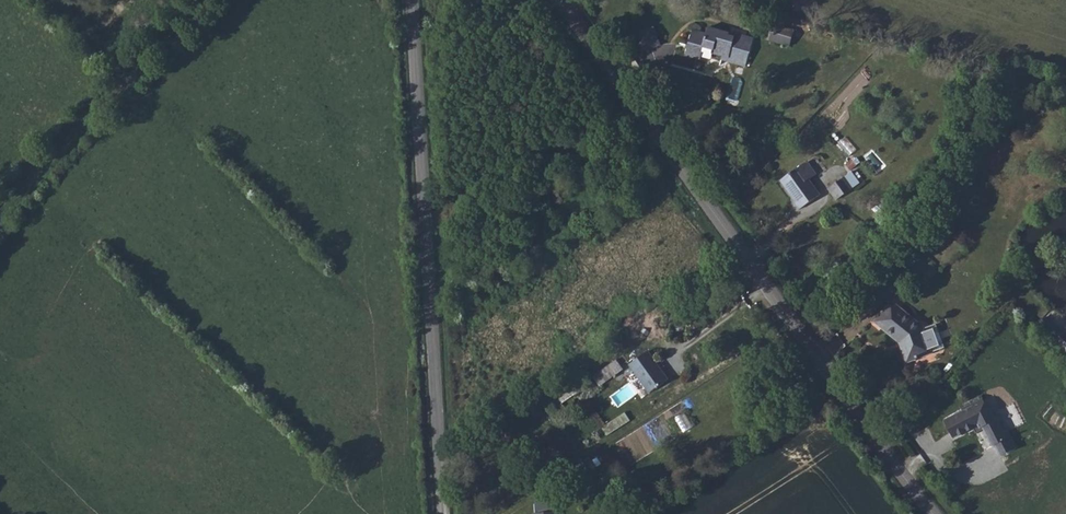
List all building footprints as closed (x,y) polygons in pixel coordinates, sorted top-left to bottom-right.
[(654,27),(636,34),(643,51),(660,45),(654,27)] [(693,30),(686,55),(701,59),(703,49),(704,47),(714,49),(713,52),(723,55),(729,57),(727,61),(746,66),(753,39),(735,33),(734,37),(733,41),(728,40),(729,36),(730,33),(709,27),(707,34),(693,30)] [(799,33),(779,27),(776,44),(794,48),(799,33)] [(806,162),(781,180),(796,201),(794,202),(800,209),(820,195),(809,179),(817,174),(809,163),(806,162)] [(852,172),(844,177),(852,188),(860,182),(852,172)] [(844,177),(837,182),(845,194),(852,189),(852,188),(844,177)] [(837,182),(828,188),(837,200),(845,194),(837,182)] [(928,219),(924,215),(920,219),(925,223),(928,219)] [(923,327),(892,301),(875,321),(900,342),(907,362),(928,354),(920,331),(922,329),(923,327)] [(1044,317),(1038,323),(1065,351),(1065,338),(1044,317)] [(936,324),(922,329),(920,331),(928,354),(944,347),(936,324)] [(669,379),(649,351),(629,365),(649,393),(669,379)] [(600,386),(623,369),(617,360),(593,377),(600,386)] [(963,412),(946,420),(954,437),(978,425),(980,429),(984,427),(993,446),(996,445),(1002,456),(1017,448),(1007,429),(1003,431),(999,423),(1001,422),(997,415),(994,416),(987,402),(984,404),(981,396),(960,406),(963,412)] [(630,421),(625,413),(602,428),(607,435),(630,421)]
